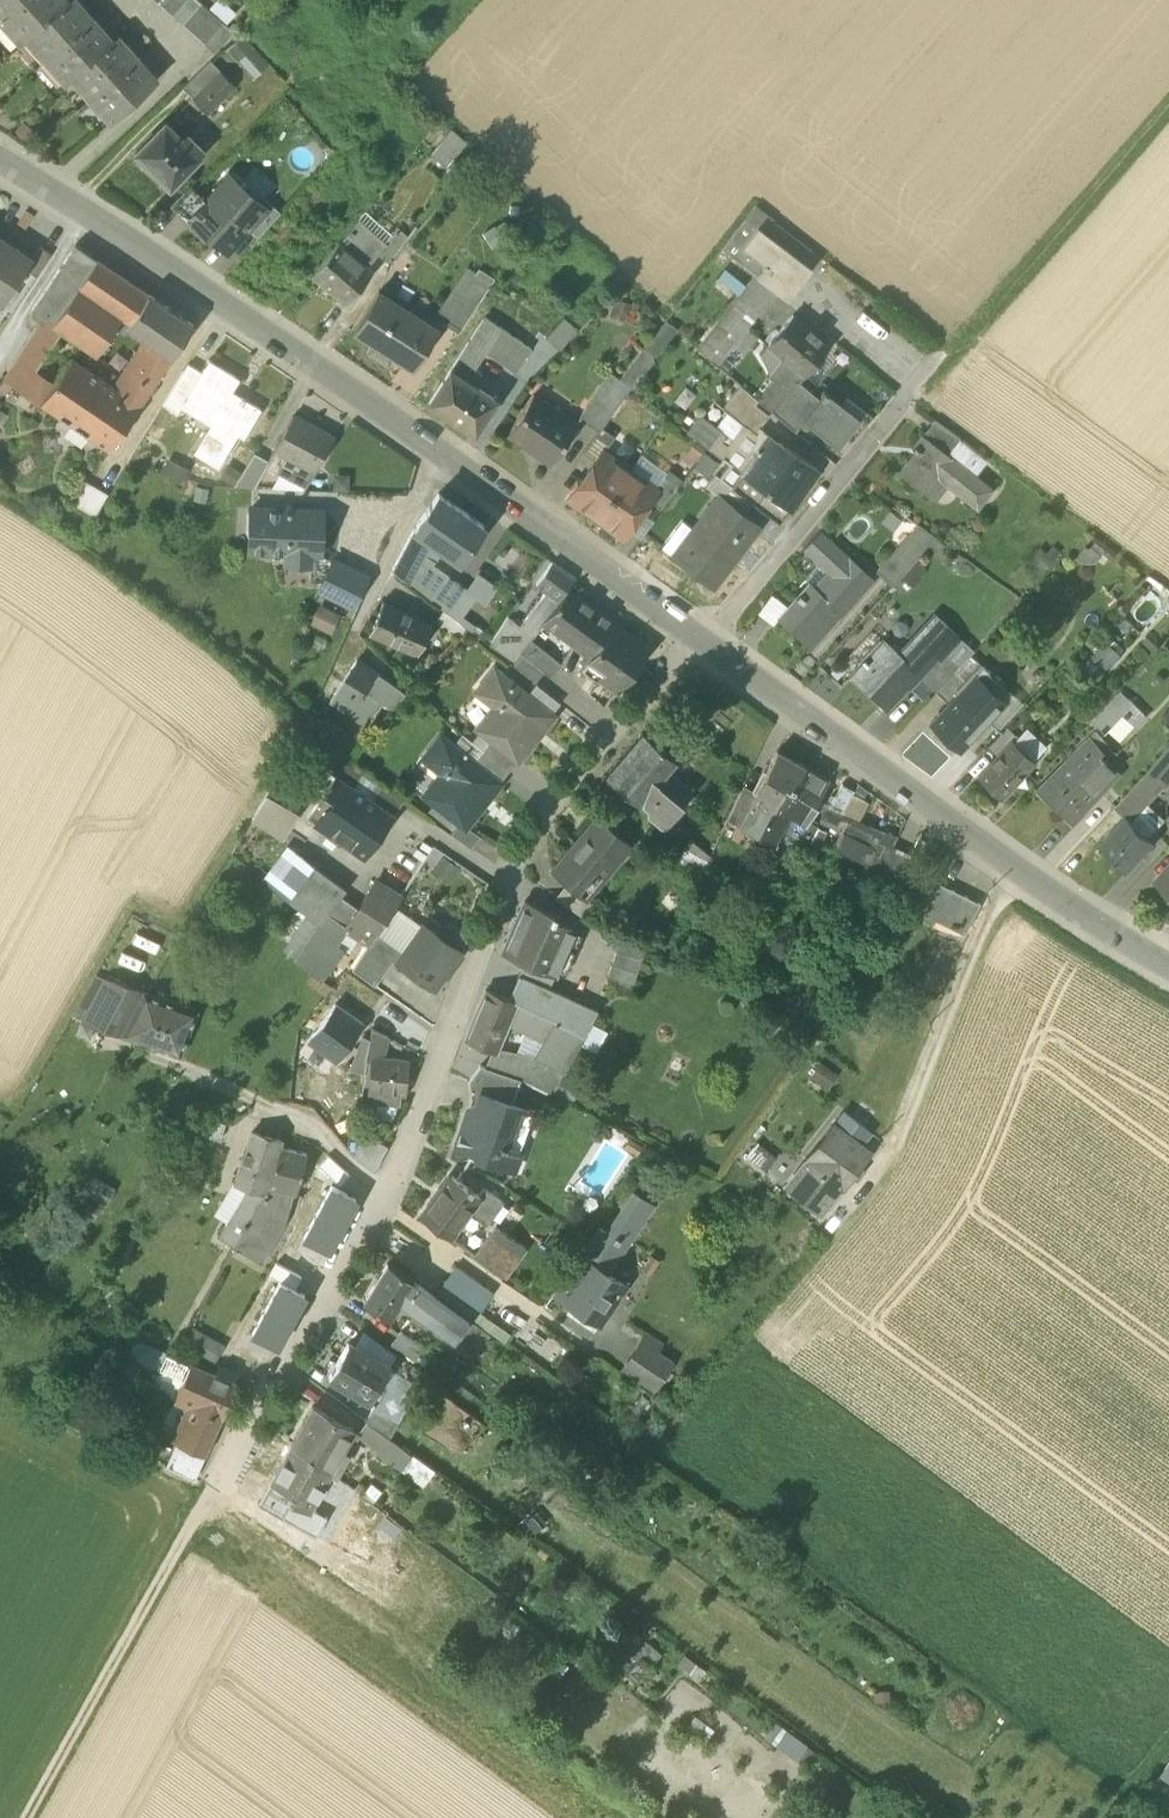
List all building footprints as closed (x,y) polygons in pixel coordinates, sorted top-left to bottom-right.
[(3,18),(23,0),(0,0),(0,14),(3,18)] [(28,35),(66,1),(65,0),(23,0),(3,18),(23,40),(28,35)] [(48,57),(91,19),(74,0),(68,0),(66,1),(28,35),(48,57)] [(161,6),(172,15),(186,0),(167,0),(161,6)] [(198,0),(186,0),(172,15),(183,25),(202,3),(198,0)] [(209,7),(227,22),(237,11),(224,0),(215,0),(209,7)] [(213,13),(202,3),(183,25),(194,34),(213,13)] [(223,22),(213,13),(194,34),(204,43),(223,22)] [(68,79),(74,74),(111,41),(91,19),(48,57),(68,79)] [(234,31),(223,22),(204,43),(215,53),(234,31)] [(270,64),(243,34),(226,49),(253,79),(270,64)] [(74,74),(93,96),(136,58),(116,36),(111,41),(74,74)] [(156,81),(136,58),(93,96),(114,119),(156,81)] [(183,87),(193,97),(221,70),(211,60),(193,78),(183,87)] [(193,97),(208,112),(236,86),(221,70),(193,97)] [(135,152),(169,186),(200,155),(199,155),(204,149),(200,146),(205,140),(196,131),(191,136),(187,132),(182,137),(165,121),(135,152)] [(467,142),(451,129),(430,152),(447,166),(467,142)] [(218,183),(221,186),(230,176),(240,185),(242,181),(229,170),(218,183)] [(264,206),(240,185),(230,176),(221,186),(207,201),(191,218),(192,219),(227,250),(247,227),(265,208),(264,206)] [(170,205),(190,222),(192,219),(191,218),(207,201),(190,185),(170,205)] [(247,227),(258,237),(281,212),(269,202),(265,206),(264,206),(265,208),(247,227)] [(757,226),(804,262),(813,251),(755,207),(723,247),(757,274),(763,266),(762,265),(765,261),(744,244),(757,226)] [(382,246),(393,233),(367,211),(356,225),(382,246)] [(513,233),(503,218),(482,232),(492,247),(513,233)] [(312,274),(347,304),(366,282),(361,276),(379,254),(384,248),(382,246),(356,225),(340,245),(339,243),(313,273),(312,274)] [(780,291),(781,292),(804,262),(757,226),(744,244),(765,261),(762,265),(763,266),(757,274),(780,291)] [(384,248),(379,254),(389,262),(408,236),(398,227),(393,233),(382,246),(384,248)] [(10,243),(0,237),(0,258),(10,243)] [(10,243),(0,258),(0,304),(1,305),(26,269),(32,258),(10,243)] [(33,309),(37,311),(46,318),(62,329),(88,292),(118,313),(134,323),(149,293),(77,245),(33,309)] [(26,269),(37,276),(51,255),(40,247),(32,258),(26,269)] [(725,268),(717,278),(738,295),(746,284),(725,268)] [(437,318),(458,332),(490,282),(469,269),(437,318)] [(759,313),(761,315),(779,292),(756,274),(739,297),(759,313)] [(392,354),(414,367),(438,328),(432,325),(379,291),(354,330),(375,343),(368,353),(386,364),(392,354)] [(95,347),(118,313),(88,292),(62,329),(90,348),(95,347)] [(194,324),(149,293),(134,323),(131,328),(149,340),(173,356),(194,324)] [(632,303),(616,297),(609,315),(625,321),(632,303)] [(698,349),(718,366),(734,344),(748,327),(759,313),(739,297),(698,349)] [(43,323),(46,318),(37,311),(33,316),(43,323)] [(486,351),(514,371),(530,346),(486,316),(469,340),(486,351)] [(769,345),(784,358),(804,374),(828,345),(793,316),(769,345)] [(546,337),(560,349),(577,329),(563,317),(546,337)] [(5,379),(21,390),(34,371),(62,329),(46,318),(43,323),(5,379)] [(630,388),(631,388),(653,360),(652,354),(674,326),(666,320),(644,347),(620,379),(630,388)] [(759,335),(748,327),(734,344),(745,353),(759,335)] [(149,340),(116,387),(141,404),(173,356),(149,340)] [(429,402),(474,432),(496,399),(475,386),(482,375),(474,369),(486,351),(469,340),(450,369),(429,402)] [(784,358),(769,345),(762,353),(770,376),(784,358)] [(805,375),(804,374),(784,358),(770,376),(769,377),(774,381),(758,400),(773,412),(797,381),(799,382),(805,375)] [(110,450),(141,404),(116,387),(74,359),(56,386),(43,405),(110,450)] [(202,450),(222,462),(239,435),(243,438),(262,408),(233,390),(240,378),(209,359),(202,370),(183,401),(185,402),(213,420),(218,423),(202,450)] [(163,404),(178,413),(181,407),(185,402),(183,401),(202,370),(189,362),(163,404)] [(43,405),(56,386),(34,371),(21,390),(43,405)] [(610,371),(595,394),(616,408),(631,388),(630,388),(620,379),(610,371)] [(819,399),(799,382),(797,381),(773,412),(795,431),(804,420),(819,400),(819,399)] [(746,426),(758,435),(761,432),(762,431),(762,430),(759,427),(769,416),(755,404),(758,400),(741,386),(723,407),(727,411),(746,426)] [(821,396),(819,399),(819,400),(804,420),(837,447),(865,411),(846,396),(840,403),(825,392),(825,391),(823,390),(820,395),(821,396)] [(527,443),(553,460),(577,423),(533,394),(508,433),(526,445),(527,443)] [(579,418),(599,431),(602,427),(616,408),(595,394),(579,418)] [(185,402),(181,407),(210,425),(194,452),(219,467),(222,462),(202,450),(218,423),(213,420),(185,402)] [(727,411),(714,427),(726,435),(735,443),(746,426),(727,411)] [(275,449),(286,455),(316,472),(335,437),(294,415),(275,449)] [(687,431),(724,459),(731,449),(732,448),(731,448),(722,441),(726,435),(714,427),(699,415),(687,431)] [(923,434),(948,454),(961,438),(935,420),(923,434)] [(731,485),(732,486),(768,436),(762,431),(761,432),(758,435),(746,426),(735,443),(731,448),(732,448),(731,449),(724,459),(731,463),(720,477),(731,485)] [(615,436),(602,427),(599,431),(584,452),(595,461),(602,451),(604,452),(615,436)] [(949,485),(977,507),(992,489),(975,476),(948,454),(923,434),(912,448),(918,452),(915,456),(913,455),(900,472),(921,489),(934,473),(949,485)] [(790,451),(768,436),(732,486),(753,503),(780,523),(817,469),(796,455),(799,450),(794,446),(790,451)] [(988,461),(961,438),(948,454),(975,476),(988,461)] [(692,466),(705,448),(694,441),(681,459),(692,466)] [(569,498),(596,517),(629,470),(604,452),(602,451),(595,461),(569,498)] [(235,487),(254,488),(270,460),(255,452),(235,487)] [(709,477),(719,462),(704,452),(694,466),(709,477)] [(655,489),(664,475),(667,472),(642,453),(629,470),(655,489)] [(309,484),(316,472),(286,455),(276,473),(279,475),(282,476),(285,471),(309,484)] [(160,473),(184,479),(190,468),(168,456),(160,473)] [(655,489),(629,470),(596,517),(623,537),(628,530),(642,511),(650,500),(656,490),(655,489)] [(282,476),(279,475),(271,489),(305,491),(309,484),(285,471),(282,476)] [(351,474),(334,473),(333,490),(350,491),(351,474)] [(934,473),(921,489),(936,501),(949,485),(934,473)] [(731,485),(720,477),(716,474),(706,486),(719,496),(721,497),(731,485)] [(650,500),(661,508),(678,485),(664,475),(655,489),(656,490),(650,500)] [(73,503),(96,517),(109,494),(86,480),(73,503)] [(721,497),(744,515),(753,503),(732,486),(731,485),(721,497)] [(439,493),(415,529),(431,540),(443,549),(459,560),(484,525),(439,493)] [(673,555),(711,585),(742,545),(744,546),(759,527),(744,515),(721,497),(719,496),(693,529),(675,553),(673,555)] [(285,564),(310,565),(311,553),(320,554),(322,511),(251,508),(249,551),(286,552),(285,564)] [(653,519),(642,511),(628,530),(639,539),(653,519)] [(661,547),(673,555),(675,553),(693,529),(682,520),(661,547)] [(876,572),(892,586),(901,576),(910,565),(935,536),(918,524),(912,531),(915,534),(900,552),(897,549),(876,572)] [(409,583),(431,540),(415,529),(393,570),(409,583)] [(779,619),(803,641),(834,607),(841,613),(873,578),(849,557),(848,558),(820,532),(805,548),(834,575),(831,578),(819,591),(810,583),(779,619)] [(431,540),(409,583),(417,588),(431,598),(447,576),(432,565),(443,549),(431,540)] [(1043,574),(1062,551),(1054,545),(1048,552),(1041,546),(1028,561),(1043,574)] [(1086,545),(1076,557),(1080,560),(1086,562),(1093,561),(1099,559),(1104,554),(1093,545),(1089,547),(1086,545)] [(323,582),(333,561),(320,554),(311,553),(310,565),(310,581),(323,582)] [(319,590),(352,606),(366,577),(333,561),(323,582),(319,590)] [(537,584),(548,591),(559,600),(568,589),(575,578),(553,562),(537,584)] [(804,579),(810,583),(819,591),(831,578),(816,565),(804,579)] [(923,576),(910,565),(901,576),(913,588),(923,576)] [(475,595),(474,596),(486,604),(499,586),(478,572),(467,589),(475,595)] [(447,576),(431,598),(447,610),(463,586),(447,576)] [(467,589),(463,586),(447,610),(459,619),(474,596),(475,595),(467,589)] [(543,622),(590,657),(615,624),(568,589),(559,600),(543,622)] [(543,622),(559,600),(548,591),(522,626),(534,634),(543,622)] [(775,624),(779,619),(788,605),(772,594),(758,613),(775,624)] [(371,632),(419,653),(432,622),(383,602),(371,632)] [(341,614),(320,603),(310,623),(331,633),(341,614)] [(457,638),(466,629),(444,610),(435,621),(457,638)] [(852,675),(886,707),(907,685),(908,686),(918,676),(924,670),(926,672),(945,652),(959,638),(935,615),(898,655),(884,641),(861,665),(852,675)] [(522,626),(507,616),(490,642),(516,659),(521,652),(531,639),(534,634),(522,626)] [(648,649),(615,624),(590,657),(583,666),(617,691),(648,649)] [(849,654),(861,665),(884,641),(872,630),(849,654)] [(960,636),(959,638),(945,652),(960,665),(970,654),(974,650),(960,636)] [(531,639),(521,652),(545,671),(552,676),(562,664),(531,639)] [(1122,654),(1107,640),(1091,657),(1106,671),(1122,654)] [(512,664),(532,680),(536,683),(545,671),(521,652),(516,659),(512,664)] [(933,689),(936,691),(955,671),(960,665),(945,652),(926,672),(924,670),(918,676),(933,689)] [(965,681),(981,664),(970,654),(960,665),(955,671),(965,681)] [(358,661),(346,679),(378,699),(383,701),(392,707),(407,692),(358,661)] [(931,724),(959,750),(978,731),(988,719),(981,712),(1005,687),(981,664),(965,681),(967,683),(958,692),(960,693),(949,704),(931,724)] [(493,740),(520,761),(555,716),(553,714),(528,694),(495,669),(478,691),(500,709),(482,732),(493,740)] [(965,681),(955,671),(936,691),(949,704),(960,693),(958,692),(967,683),(965,681)] [(918,676),(908,686),(922,699),(933,689),(918,676)] [(332,701),(364,721),(378,699),(346,679),(332,701)] [(561,703),(536,683),(528,694),(553,714),(561,703)] [(981,712),(988,719),(999,730),(1023,704),(1005,687),(981,712)] [(675,703),(685,712),(697,699),(687,689),(675,703)] [(1124,714),(1135,725),(1146,714),(1123,692),(1120,695),(1127,702),(1120,710),(1124,714)] [(1095,722),(1106,733),(1109,730),(1124,714),(1120,710),(1127,702),(1120,695),(1095,722)] [(378,699),(364,721),(369,724),(383,701),(378,699)] [(1124,714),(1109,730),(1121,741),(1135,725),(1124,714)] [(1026,726),(1018,735),(1013,741),(1035,762),(1049,747),(1026,726)] [(1008,727),(989,747),(998,756),(1013,741),(1018,735),(1008,727)] [(643,732),(624,754),(658,781),(667,770),(676,760),(643,732)] [(1092,737),(1106,751),(1111,745),(1098,732),(1092,737)] [(477,762),(485,752),(462,734),(453,744),(477,762)] [(460,822),(468,828),(469,827),(503,783),(477,762),(453,744),(442,736),(425,758),(448,776),(430,799),(435,802),(460,822)] [(1038,791),(1073,824),(1120,775),(1100,756),(1106,751),(1092,737),(1038,791)] [(493,740),(485,752),(511,773),(520,761),(493,740)] [(978,777),(1001,799),(1035,762),(1013,741),(998,756),(978,777)] [(1148,772),(1164,786),(1165,787),(1168,784),(1168,749),(1148,772)] [(755,795),(774,805),(785,784),(793,790),(806,768),(774,750),(774,751),(752,789),(750,793),(755,795)] [(503,783),(511,773),(485,752),(477,762),(503,783)] [(639,804),(642,800),(658,781),(624,754),(606,776),(639,804)] [(392,814),(394,816),(403,802),(336,756),(327,769),(337,776),(338,775),(393,812),(392,814)] [(806,768),(793,790),(815,804),(830,782),(806,768)] [(658,781),(683,803),(693,792),(667,770),(658,781)] [(1148,772),(1117,807),(1126,815),(1127,815),(1133,820),(1149,803),(1164,786),(1148,772)] [(278,775),(270,788),(280,793),(287,781),(278,775)] [(321,825),(364,854),(392,814),(393,812),(338,775),(337,776),(325,793),(326,793),(309,817),(321,825)] [(683,803),(658,781),(642,800),(649,807),(650,813),(661,823),(668,822),(671,817),(672,818),(683,804),(683,803)] [(831,804),(841,810),(852,792),(854,789),(844,783),(831,804)] [(785,784),(774,805),(787,813),(805,824),(807,820),(815,804),(793,790),(785,784)] [(750,793),(752,789),(744,785),(727,821),(739,827),(755,795),(750,793)] [(270,788),(266,796),(275,802),(280,793),(270,788)] [(870,803),(852,792),(841,810),(839,813),(841,814),(859,821),(870,803)] [(774,805),(755,795),(739,827),(758,836),(774,805)] [(297,815),(275,802),(266,796),(252,819),(281,837),(297,815)] [(454,831),(460,822),(435,802),(428,811),(454,831)] [(1099,846),(1127,872),(1155,841),(1160,835),(1155,831),(1166,819),(1149,803),(1133,820),(1127,815),(1126,815),(1099,846)] [(771,844),(787,813),(774,805),(758,836),(771,844)] [(839,813),(825,808),(819,822),(836,829),(841,814),(839,813)] [(819,827),(807,820),(805,824),(787,813),(771,844),(808,847),(819,827)] [(566,884),(585,900),(586,899),(586,898),(579,892),(587,883),(589,885),(594,879),(591,877),(596,872),(603,878),(631,845),(598,817),(575,844),(576,845),(555,872),(553,870),(551,872),(566,884)] [(481,836),(469,827),(468,828),(460,822),(454,831),(451,834),(471,849),(481,836)] [(835,849),(861,863),(870,845),(845,832),(835,849)] [(674,861),(699,882),(710,856),(691,840),(674,861)] [(576,845),(575,844),(553,870),(555,872),(576,845)] [(874,869),(899,882),(912,856),(886,844),(874,869)] [(263,880),(277,891),(300,856),(286,846),(263,880)] [(277,891),(289,901),(313,864),(300,856),(277,891)] [(449,884),(460,867),(443,856),(432,872),(449,884)] [(346,887),(313,864),(289,901),(307,915),(319,925),(325,916),(347,927),(359,908),(340,896),(346,887)] [(1168,890),(1168,869),(1158,880),(1168,890)] [(579,892),(586,898),(603,878),(596,872),(591,877),(594,879),(589,885),(587,883),(579,892)] [(371,944),(377,935),(394,908),(401,897),(376,881),(359,908),(347,927),(348,928),(362,938),(370,943),(371,944)] [(925,914),(965,934),(981,904),(940,883),(925,914)] [(555,897),(583,916),(592,904),(586,899),(585,900),(566,884),(555,897)] [(555,976),(576,928),(554,918),(555,914),(552,912),(526,900),(503,953),(525,962),(555,976)] [(423,930),(394,908),(377,935),(400,951),(399,954),(404,957),(423,930)] [(319,925),(307,915),(283,951),(296,959),(319,925)] [(348,928),(347,927),(325,916),(319,925),(296,959),(295,961),(322,980),(345,950),(338,945),(348,928)] [(426,927),(423,930),(404,957),(399,964),(434,989),(460,951),(426,927)] [(338,945),(345,950),(349,954),(362,938),(348,928),(338,945)] [(352,970),(375,986),(399,954),(400,951),(377,935),(371,944),(370,943),(352,970)] [(642,960),(646,947),(621,938),(616,951),(642,960)] [(637,974),(642,960),(616,951),(612,965),(637,974)] [(525,962),(519,975),(549,989),(555,976),(525,962)] [(632,987),(637,974),(612,965),(607,978),(632,987)] [(516,1003),(549,1016),(559,993),(549,989),(519,975),(509,1000),(516,1003)] [(85,1023),(123,1036),(145,992),(106,979),(85,1023)] [(498,1047),(507,1025),(516,1003),(509,1000),(486,991),(467,1040),(493,1051),(496,1052),(498,1047)] [(123,1036),(181,1055),(198,1010),(145,992),(123,1036)] [(549,1016),(556,1019),(586,1034),(591,1023),(598,1011),(559,993),(549,1016)] [(549,1016),(516,1003),(507,1025),(526,1033),(528,1034),(527,1037),(542,1046),(556,1019),(549,1016)] [(309,1041),(336,1060),(363,1023),(335,1004),(309,1041)] [(542,1046),(536,1057),(566,1072),(580,1045),(586,1034),(556,1019),(542,1046)] [(608,1032),(591,1023),(586,1034),(580,1045),(597,1054),(608,1032)] [(367,1060),(373,1061),(373,1059),(382,1060),(389,1037),(373,1029),(370,1041),(369,1046),(366,1060),(367,1060)] [(493,1051),(486,1068),(521,1080),(524,1081),(524,1080),(531,1066),(536,1057),(542,1046),(527,1037),(528,1034),(526,1033),(518,1052),(498,1047),(496,1052),(493,1051)] [(366,1060),(369,1046),(361,1043),(351,1071),(366,1074),(367,1060),(366,1060)] [(536,1057),(531,1066),(561,1082),(565,1075),(566,1072),(536,1057)] [(408,1063),(382,1060),(373,1059),(373,1061),(370,1090),(379,1091),(378,1102),(400,1104),(401,1094),(405,1094),(408,1063)] [(838,1075),(820,1063),(810,1077),(829,1090),(838,1075)] [(512,1104),(521,1080),(486,1068),(481,1066),(470,1081),(469,1081),(472,1099),(473,1104),(476,1105),(477,1103),(501,1112),(504,1102),(510,1104),(511,1104),(512,1104)] [(555,1093),(561,1082),(531,1066),(524,1080),(554,1095),(555,1093)] [(583,1085),(565,1075),(561,1082),(555,1093),(574,1103),(583,1085)] [(472,1099),(465,1120),(468,1119),(471,1120),(476,1105),(473,1104),(472,1099)] [(165,1112),(178,1118),(184,1106),(172,1100),(165,1112)] [(477,1159),(494,1165),(496,1164),(497,1161),(502,1147),(520,1154),(535,1112),(512,1104),(511,1104),(510,1104),(504,1102),(501,1112),(477,1103),(476,1105),(471,1120),(468,1119),(465,1120),(455,1147),(477,1155),(476,1157),(477,1159)] [(181,1128),(220,1141),(226,1124),(187,1111),(181,1128)] [(845,1113),(835,1126),(859,1145),(870,1132),(845,1113)] [(869,1153),(859,1145),(835,1126),(833,1124),(806,1159),(815,1166),(805,1178),(832,1200),(851,1176),(857,1181),(866,1170),(860,1165),(869,1153)] [(234,1184),(249,1188),(266,1193),(267,1193),(269,1186),(280,1147),(282,1141),(251,1132),(234,1184)] [(776,1158),(758,1143),(746,1157),(765,1172),(776,1158)] [(307,1155),(280,1147),(269,1186),(290,1192),(296,1194),(307,1155)] [(515,1168),(520,1154),(502,1147),(497,1161),(515,1168)] [(340,1186),(350,1175),(329,1156),(319,1167),(340,1186)] [(786,1184),(795,1191),(805,1178),(815,1166),(806,1159),(786,1184)] [(160,1177),(169,1181),(173,1170),(164,1166),(160,1177)] [(115,1189),(92,1175),(82,1193),(106,1206),(115,1189)] [(461,1224),(471,1211),(481,1197),(479,1196),(471,1190),(472,1188),(469,1185),(467,1187),(451,1175),(420,1217),(451,1239),(454,1234),(457,1236),(464,1226),(461,1224)] [(795,1191),(822,1213),(832,1200),(805,1178),(795,1191)] [(214,1215),(228,1223),(239,1206),(249,1188),(234,1184),(214,1215)] [(266,1193),(254,1215),(282,1223),(290,1192),(269,1186),(267,1193),(266,1193)] [(332,1187),(304,1238),(329,1251),(356,1200),(332,1187)] [(254,1215),(266,1193),(249,1188),(239,1206),(254,1215)] [(484,1189),(479,1196),(481,1197),(471,1211),(490,1224),(505,1203),(484,1189)] [(572,1306),(600,1325),(626,1286),(607,1274),(652,1206),(634,1194),(608,1233),(599,1227),(554,1295),(572,1306)] [(234,1247),(254,1215),(239,1206),(228,1223),(220,1238),(234,1247)] [(282,1223),(254,1215),(234,1247),(258,1261),(282,1223)] [(475,1257),(505,1278),(526,1249),(497,1227),(475,1257)] [(268,1276),(280,1282),(293,1289),(300,1277),(275,1263),(268,1276)] [(401,1302),(406,1305),(417,1286),(388,1265),(365,1302),(390,1319),(401,1302)] [(456,1267),(444,1284),(477,1309),(490,1291),(456,1267)] [(293,1289),(280,1282),(253,1334),(277,1347),(305,1295),(293,1289)] [(470,1320),(477,1309),(444,1284),(436,1295),(470,1320)] [(406,1305),(455,1341),(468,1322),(417,1286),(406,1305)] [(595,1332),(600,1325),(572,1306),(567,1313),(595,1332)] [(470,1320),(482,1329),(491,1335),(501,1343),(509,1332),(477,1309),(470,1320)] [(470,1320),(468,1322),(455,1341),(463,1347),(468,1350),(482,1329),(470,1320)] [(225,1344),(193,1326),(183,1343),(214,1362),(225,1344)] [(491,1335),(482,1329),(468,1350),(477,1357),(491,1335)] [(354,1347),(390,1368),(397,1355),(363,1330),(354,1347)] [(392,1345),(416,1361),(425,1348),(401,1332),(392,1345)] [(641,1343),(658,1354),(663,1346),(646,1335),(641,1343)] [(148,1365),(158,1369),(165,1353),(137,1341),(131,1355),(149,1363),(148,1365)] [(658,1354),(641,1343),(624,1368),(656,1390),(673,1364),(658,1354)] [(329,1377),(376,1404),(385,1388),(380,1385),(390,1368),(354,1347),(349,1344),(329,1377)] [(191,1364),(165,1353),(158,1369),(178,1378),(181,1372),(187,1374),(191,1364)] [(176,1398),(193,1405),(193,1404),(221,1417),(223,1417),(237,1384),(191,1364),(187,1374),(176,1398)] [(385,1388),(376,1404),(372,1409),(398,1425),(421,1385),(390,1368),(380,1385),(385,1388)] [(206,1452),(221,1417),(193,1404),(193,1405),(177,1441),(205,1454),(206,1452)] [(306,1418),(292,1445),(334,1476),(347,1453),(341,1450),(353,1428),(313,1407),(307,1418),(306,1418)] [(365,1421),(367,1422),(390,1439),(398,1425),(372,1409),(365,1421)] [(357,1435),(381,1452),(390,1439),(367,1422),(357,1435)] [(381,1452),(394,1462),(404,1449),(390,1439),(381,1452)] [(166,1466),(195,1480),(207,1452),(206,1452),(205,1454),(177,1441),(166,1466)] [(328,1488),(334,1476),(292,1445),(273,1479),(291,1490),(287,1497),(292,1500),(309,1509),(321,1485),(328,1488)] [(410,1453),(404,1449),(394,1462),(400,1467),(410,1453)] [(410,1453),(400,1467),(425,1485),(435,1472),(410,1453)] [(258,1506),(282,1519),(292,1500),(287,1497),(291,1490),(273,1479),(258,1506)] [(548,1524),(538,1512),(525,1522),(536,1534),(548,1524)] [(628,1673),(639,1682),(660,1657),(636,1637),(628,1646),(641,1657),(628,1673)] [(707,1671),(685,1655),(677,1664),(699,1681),(707,1671)] [(715,1730),(695,1716),(687,1727),(706,1742),(715,1730)] [(787,1730),(776,1722),(765,1737),(776,1745),(787,1730)] [(781,1744),(799,1758),(806,1749),(788,1735),(781,1744)]
